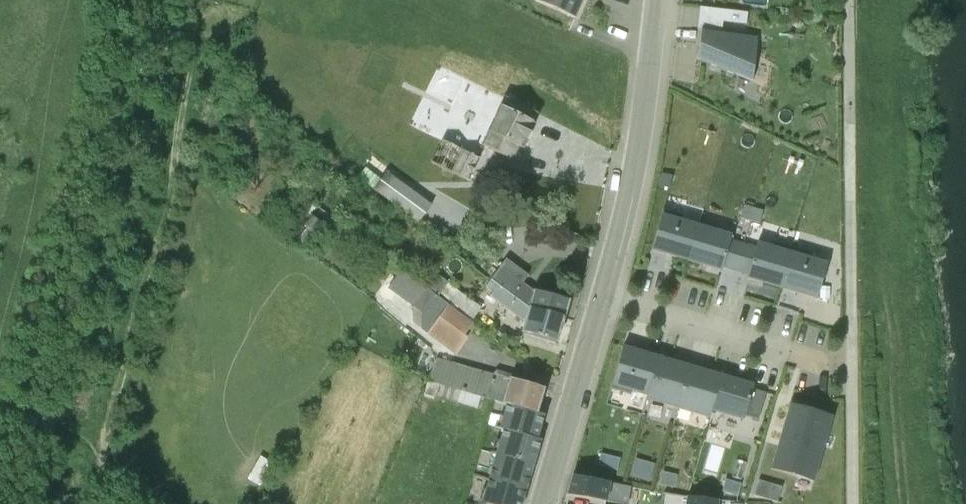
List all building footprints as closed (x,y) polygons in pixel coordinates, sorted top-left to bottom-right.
[(533,0),(574,19),(582,0),(533,0)] [(699,32),(695,61),(750,84),(756,41),(699,32)] [(536,112),(505,96),(480,147),(510,162),(536,112)] [(440,142),(429,164),(467,183),(478,161),(440,142)] [(385,175),(372,193),(417,226),(423,217),(430,207),(385,175)] [(319,226),(315,231),(327,239),(330,235),(337,240),(344,230),(325,215),(316,209),(307,200),(296,214),(296,215),(286,228),(294,235),(309,217),(319,226)] [(746,202),(742,214),(761,220),(765,208),(746,202)] [(686,263),(697,226),(661,215),(650,252),(686,263)] [(309,217),(294,235),(288,242),(298,250),(315,231),(319,226),(309,217)] [(729,236),(697,226),(686,263),(718,272),(719,272),(720,270),(733,274),(739,254),(741,246),(735,244),(731,243),(727,242),(729,236)] [(753,250),(741,246),(739,254),(733,274),(746,278),(745,280),(778,290),(789,254),(755,243),(753,250)] [(789,254),(778,290),(814,300),(825,264),(789,254)] [(490,282),(527,310),(532,293),(534,294),(522,285),(528,277),(505,260),(490,282)] [(425,292),(419,287),(399,273),(387,290),(411,308),(411,325),(420,331),(425,336),(447,307),(425,292)] [(425,292),(447,307),(470,324),(480,310),(445,285),(442,290),(425,278),(419,287),(425,292)] [(527,310),(490,282),(485,289),(492,295),(488,299),(518,322),(524,323),(527,310)] [(532,293),(527,310),(563,321),(568,303),(534,294),(532,293)] [(447,307),(425,336),(454,357),(466,340),(463,338),(472,326),(470,324),(447,307)] [(527,310),(524,323),(520,335),(557,345),(563,321),(527,310)] [(645,397),(658,357),(622,347),(610,387),(645,397)] [(658,357),(645,397),(644,401),(676,410),(689,366),(658,357)] [(430,370),(426,382),(426,383),(478,398),(501,405),(508,381),(494,377),(433,360),(430,370)] [(689,366),(676,410),(707,419),(709,413),(720,375),(703,370),(690,366),(689,366)] [(426,382),(430,370),(421,368),(418,379),(426,382)] [(494,377),(508,381),(511,382),(512,377),(495,373),(494,377)] [(720,375),(709,413),(740,422),(742,417),(756,421),(763,394),(750,390),(752,384),(720,375)] [(508,381),(501,405),(494,428),(538,441),(546,419),(535,416),(543,391),(511,382),(508,381)] [(478,398),(426,383),(422,394),(435,398),(475,410),(478,398)] [(776,447),(769,471),(774,472),(776,472),(784,475),(811,483),(829,418),(802,410),(793,407),(788,406),(782,429),(786,431),(784,435),(791,437),(794,438),(792,447),(782,444),(781,449),(776,447)] [(493,448),(533,458),(538,441),(499,429),(493,448)] [(533,458),(493,448),(488,465),(528,475),(533,458)] [(650,480),(656,461),(637,455),(631,475),(650,480)] [(528,475),(485,464),(483,464),(472,499),(488,503),(519,503),(528,475)] [(605,498),(608,485),(572,478),(566,497),(604,503),(605,498)] [(761,478),(757,493),(778,498),(782,483),(761,478)] [(608,485),(605,498),(627,502),(630,488),(608,485)] [(671,503),(684,503),(685,499),(664,495),(664,503),(671,503)]
